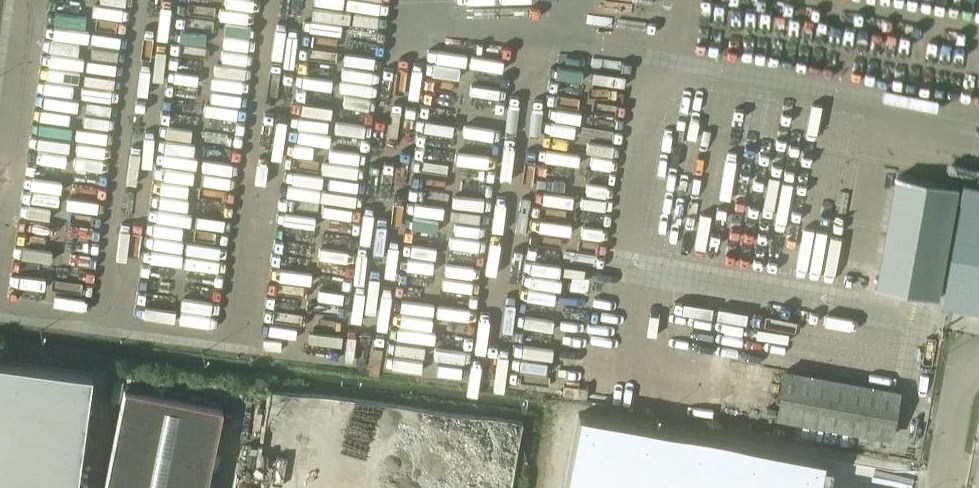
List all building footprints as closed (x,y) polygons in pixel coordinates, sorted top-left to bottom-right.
[(898,175),(878,287),(939,298),(959,186),(898,175)] [(945,299),(978,305),(978,182),(967,180),(945,299)] [(92,372),(0,360),(0,487),(75,487),(92,372)] [(892,440),(901,390),(785,369),(776,419),(892,440)] [(104,487),(207,487),(223,408),(124,388),(104,487)] [(565,487),(820,487),(825,459),(578,414),(565,487)]
